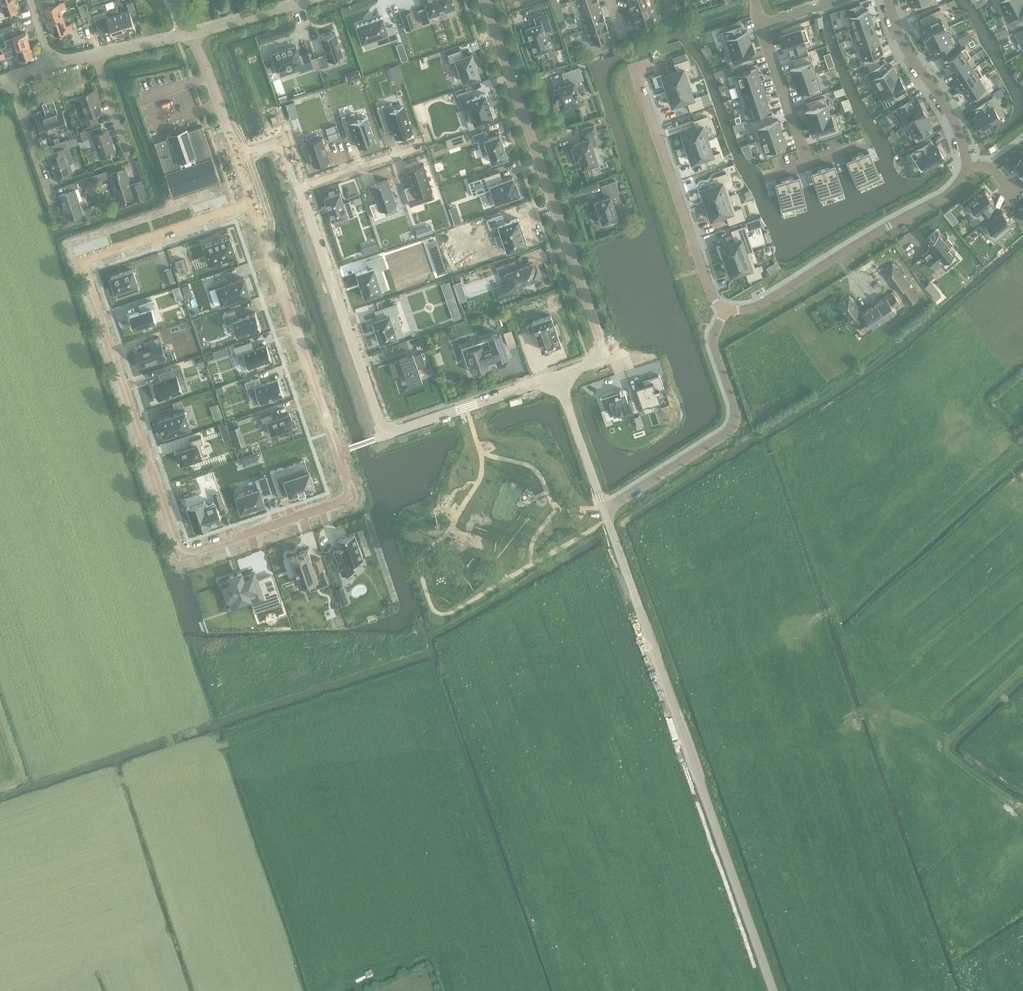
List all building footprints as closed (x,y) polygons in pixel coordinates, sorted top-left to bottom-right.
[(2,3),(5,14),(18,10),(15,0),(10,0),(2,3)] [(419,10),(423,24),(432,21),(430,16),(447,11),(449,16),(456,13),(454,8),(456,8),(453,0),(424,0),(426,7),(419,10)] [(581,14),(601,7),(598,0),(576,0),(581,14)] [(631,11),(653,3),(652,0),(628,0),(631,11)] [(909,3),(913,2),(915,9),(937,2),(936,0),(908,0),(909,3)] [(1001,14),(1005,11),(1022,1),(1022,0),(993,0),(1001,14)] [(1005,11),(1014,28),(1022,23),(1022,1),(1005,11)] [(45,8),(50,22),(63,17),(61,9),(66,7),(64,2),(45,8)] [(129,11),(118,14),(124,34),(136,30),(131,16),(137,14),(133,2),(127,4),(129,11)] [(653,3),(631,11),(637,28),(659,21),(653,3)] [(849,16),(845,17),(848,28),(872,20),(871,17),(868,9),(863,11),(861,5),(847,9),(849,16)] [(601,7),(581,14),(586,29),(606,22),(601,7)] [(923,25),(919,27),(925,38),(945,29),(949,27),(940,9),(920,19),(923,25)] [(104,11),(98,13),(100,18),(102,25),(108,23),(113,37),(124,34),(118,14),(107,18),(104,11)] [(411,12),(401,15),(406,30),(416,27),(411,12)] [(537,25),(527,28),(535,54),(550,49),(544,31),(542,24),(549,21),(547,13),(534,17),(537,25)] [(872,20),(848,28),(852,38),(875,30),(873,23),(877,21),(875,15),(871,17),(872,20)] [(383,16),(357,25),(363,41),(387,33),(390,41),(398,38),(394,25),(386,28),(383,16)] [(63,17),(50,22),(54,36),(73,30),(71,24),(66,25),(63,17)] [(606,22),(586,29),(591,44),(599,41),(601,49),(613,45),(610,38),(611,37),(606,22)] [(12,24),(1,28),(3,35),(14,31),(12,24)] [(723,31),(720,33),(726,51),(751,42),(747,31),(743,32),(741,25),(723,31)] [(801,29),(779,36),(783,48),(788,47),(790,52),(789,52),(789,53),(807,47),(811,46),(805,27),(801,29)] [(945,29),(925,38),(931,49),(934,47),(937,53),(953,45),(945,29)] [(875,30),(852,38),(855,48),(855,49),(860,47),(879,41),(879,43),(884,42),(882,36),(877,37),(875,30)] [(1015,34),(1022,49),(1022,30),(1015,34)] [(7,46),(2,48),(3,53),(30,44),(26,32),(5,39),(7,46)] [(326,53),(319,56),(323,68),(331,65),(329,60),(343,55),(335,32),(321,37),(326,53)] [(570,35),(564,37),(566,44),(572,42),(570,35)] [(879,41),(860,47),(865,64),(879,59),(877,53),(882,51),(879,43),(879,41)] [(751,42),(726,51),(732,69),(753,62),(753,61),(752,61),(751,56),(755,54),(751,42)] [(30,44),(3,53),(5,57),(18,53),(20,60),(33,55),(30,44)] [(296,46),(272,54),(277,70),(296,64),(299,72),(314,67),(309,52),(299,55),(296,46)] [(964,47),(944,60),(948,67),(950,70),(971,56),(964,47)] [(460,48),(448,52),(450,60),(456,58),(464,80),(479,75),(471,52),(462,56),(460,48)] [(794,66),(790,68),(794,79),(815,72),(809,54),(792,60),(794,66)] [(948,67),(944,70),(948,75),(952,72),(956,79),(977,66),(971,56),(950,70),(948,67)] [(663,77),(661,77),(664,86),(666,85),(667,90),(691,82),(686,67),(690,66),(688,59),(675,64),(677,70),(662,75),(663,77)] [(832,60),(826,62),(828,68),(834,65),(832,60)] [(885,62),(866,74),(876,91),(899,77),(892,66),(889,68),(885,62)] [(579,66),(562,72),(566,84),(557,87),(559,95),(556,96),(557,96),(556,96),(557,101),(558,100),(558,101),(559,100),(562,107),(580,101),(577,94),(579,93),(577,89),(574,82),(584,79),(579,66)] [(977,66),(956,79),(960,85),(956,88),(959,93),(963,90),(962,88),(979,78),(983,75),(977,66)] [(755,67),(732,75),(736,86),(759,78),(758,75),(755,67)] [(815,72),(794,79),(798,91),(802,90),(804,96),(821,90),(819,84),(815,72)] [(759,78),(736,86),(739,96),(762,88),(761,83),(760,81),(762,80),(764,79),(762,74),(760,75),(758,75),(759,78)] [(899,77),(876,91),(885,107),(905,95),(902,90),(905,88),(899,77)] [(979,78),(962,88),(963,90),(968,97),(972,95),(976,100),(988,92),(979,78)] [(1001,79),(996,82),(1000,87),(1005,84),(1001,79)] [(669,95),(667,96),(670,104),(672,104),(672,105),(681,102),(681,104),(688,102),(691,110),(704,106),(700,95),(693,98),(688,84),(691,83),(691,82),(667,90),(669,95)] [(843,87),(834,90),(836,97),(845,93),(843,87)] [(762,88),(739,96),(742,106),(766,98),(767,101),(769,101),(771,100),(769,94),(767,95),(765,96),(762,88)] [(96,89),(79,95),(87,117),(82,118),(85,125),(97,121),(95,114),(101,112),(98,101),(100,101),(96,89)] [(471,90),(458,95),(464,111),(470,109),(475,123),(493,117),(485,93),(473,97),(471,90)] [(46,117),(37,120),(43,136),(67,128),(61,109),(66,107),(62,95),(41,102),(46,117)] [(809,109),(805,110),(809,122),(835,113),(830,114),(824,97),(807,102),(809,108),(809,109)] [(993,97),(974,109),(977,115),(974,117),(981,128),(1003,114),(993,97)] [(766,98),(742,106),(746,117),(769,109),(767,101),(766,98)] [(912,99),(892,111),(903,127),(907,125),(925,113),(919,102),(915,104),(912,99)] [(391,104),(379,108),(387,131),(393,129),(396,138),(413,133),(404,108),(394,111),(391,104)] [(355,113),(342,118),(349,140),(350,140),(349,137),(354,136),(354,138),(356,137),(359,146),(358,147),(376,141),(375,141),(367,118),(368,117),(357,120),(355,113)] [(835,113),(809,122),(813,134),(817,132),(818,134),(819,139),(841,131),(835,113)] [(925,113),(907,125),(916,141),(932,132),(928,126),(932,124),(925,113)] [(772,115),(750,122),(756,140),(782,131),(778,119),(774,121),(773,121),(772,116),(772,115)] [(683,137),(681,138),(685,148),(708,139),(703,125),(710,123),(707,116),(694,120),(696,127),(682,132),(683,137)] [(102,125),(86,131),(88,137),(93,135),(103,162),(112,159),(111,155),(112,154),(115,153),(107,130),(104,132),(102,125)] [(335,125),(326,128),(330,141),(339,138),(335,125)] [(594,125),(582,129),(584,136),(585,136),(586,139),(576,143),(575,143),(577,149),(573,150),(576,159),(580,157),(583,167),(598,162),(590,139),(595,137),(593,133),(597,132),(594,125)] [(155,142),(154,142),(155,143),(158,152),(158,153),(161,162),(162,163),(165,173),(165,174),(173,195),(172,195),(173,196),(174,195),(219,179),(219,180),(220,179),(220,178),(213,157),(213,156),(212,156),(209,147),(209,146),(206,137),(206,136),(205,135),(205,136),(202,127),(202,126),(201,126),(187,131),(186,129),(169,135),(170,137),(156,142),(155,142)] [(85,138),(82,130),(76,132),(79,140),(85,138)] [(486,131),(473,135),(475,141),(478,140),(480,146),(486,144),(492,163),(507,158),(500,135),(487,139),(487,137),(488,137),(486,131)] [(782,131),(756,140),(757,140),(761,139),(767,157),(784,151),(782,145),(782,144),(786,143),(782,131)] [(463,134),(456,136),(459,144),(466,142),(463,134)] [(322,137),(307,142),(315,165),(317,164),(318,166),(324,164),(324,162),(330,160),(322,137)] [(708,139),(685,148),(688,157),(690,157),(692,162),(706,157),(709,163),(722,159),(720,152),(713,154),(708,139)] [(66,140),(53,145),(56,151),(49,153),(54,167),(52,167),(56,178),(72,172),(64,148),(69,147),(66,140)] [(930,141),(911,153),(921,170),(944,156),(937,145),(934,147),(930,141)] [(869,152),(858,156),(863,169),(869,183),(880,178),(879,176),(874,164),(869,152)] [(858,156),(847,161),(853,174),(858,185),(859,187),(869,183),(863,169),(858,156)] [(1014,165),(1022,175),(1022,158),(1014,165)] [(412,185),(404,188),(410,206),(423,202),(421,194),(432,190),(423,163),(406,169),(412,185)] [(834,165),(823,169),(828,182),(832,197),(843,193),(843,191),(838,179),(839,179),(834,165)] [(823,169),(812,173),(816,186),(817,186),(821,198),(822,200),(832,197),(828,182),(823,169)] [(109,175),(111,181),(118,200),(134,194),(135,199),(146,195),(141,181),(130,185),(128,180),(129,180),(126,170),(109,175)] [(499,172),(468,182),(473,196),(491,189),(496,202),(509,198),(510,200),(517,198),(516,195),(520,194),(516,182),(515,183),(513,177),(502,180),(499,172)] [(701,190),(700,191),(703,200),(705,199),(706,204),(730,196),(725,181),(729,180),(727,173),(713,177),(716,184),(701,189),(701,190)] [(799,177),(788,180),(791,194),(795,208),(806,206),(805,203),(802,191),(799,177)] [(88,179),(82,184),(88,190),(93,185),(88,179)] [(377,202),(370,204),(375,218),(385,215),(383,209),(397,204),(388,179),(371,185),(377,202)] [(788,180),(776,183),(780,196),(783,209),(783,211),(795,208),(791,194),(788,180)] [(616,181),(604,185),(608,196),(595,200),(597,208),(599,215),(600,215),(602,223),(609,221),(610,223),(617,221),(616,218),(618,218),(610,195),(619,192),(616,181)] [(67,192),(61,193),(66,209),(64,209),(67,219),(83,213),(79,201),(77,202),(73,190),(78,188),(76,182),(65,186),(67,192)] [(985,189),(964,207),(977,222),(994,207),(990,202),(993,200),(985,189)] [(329,195),(325,197),(332,220),(347,215),(348,218),(354,216),(349,201),(343,203),(339,192),(335,193),(334,191),(328,193),(329,195)] [(708,209),(706,209),(709,218),(711,217),(711,219),(726,214),(729,224),(745,218),(741,207),(735,210),(730,196),(706,204),(708,209)] [(1002,210),(982,227),(994,242),(1012,228),(1008,223),(1011,220),(1002,210)] [(502,215),(487,220),(490,228),(498,225),(501,234),(495,236),(498,244),(504,242),(507,251),(527,244),(518,218),(505,222),(502,215)] [(735,241),(720,246),(722,251),(720,252),(724,261),(750,253),(754,251),(745,226),(732,230),(735,241)] [(933,247),(923,255),(935,269),(940,275),(945,270),(940,264),(954,252),(950,246),(953,244),(948,238),(945,241),(938,232),(928,241),(933,247)] [(204,245),(203,245),(203,246),(204,246),(209,263),(209,264),(210,264),(210,263),(235,255),(236,255),(236,254),(230,237),(230,236),(229,236),(229,237),(204,245)] [(436,240),(428,243),(432,254),(440,251),(436,240)] [(750,253),(724,261),(727,271),(729,270),(731,275),(741,272),(742,274),(746,273),(749,281),(762,276),(758,266),(755,267),(750,253)] [(368,269),(357,273),(360,282),(359,282),(362,289),(365,297),(374,295),(374,297),(381,295),(380,292),(382,292),(382,291),(388,289),(385,281),(379,283),(374,268),(385,264),(383,257),(366,262),(368,269)] [(183,259),(176,261),(180,274),(188,272),(183,259)] [(443,260),(435,263),(438,274),(447,271),(443,260)] [(514,261),(496,267),(499,275),(506,273),(510,283),(503,285),(502,286),(505,295),(524,288),(522,283),(524,282),(525,284),(533,281),(532,279),(540,277),(537,268),(535,269),(534,267),(531,268),(529,264),(524,266),(519,267),(518,267),(516,267),(514,261)] [(916,262),(911,266),(916,272),(921,268),(916,262)] [(899,293),(902,291),(909,300),(907,301),(909,305),(919,298),(915,293),(909,286),(910,285),(898,269),(897,270),(892,263),(885,267),(886,269),(882,272),(886,277),(888,276),(899,293)] [(171,268),(163,271),(167,283),(175,280),(171,268)] [(133,269),(110,277),(115,292),(116,292),(116,293),(118,298),(140,291),(138,285),(133,269)] [(227,277),(215,281),(216,285),(217,287),(222,303),(249,294),(249,291),(250,291),(246,280),(245,280),(244,278),(229,283),(228,281),(227,277)] [(899,301),(894,294),(888,299),(887,298),(877,305),(877,304),(863,313),(864,314),(861,316),(859,313),(859,312),(856,308),(857,308),(849,297),(850,296),(838,304),(846,316),(846,315),(849,319),(854,316),(856,320),(855,320),(863,331),(871,325),(872,327),(885,317),(886,318),(896,311),(893,306),(899,301)] [(141,311),(129,315),(134,329),(156,321),(152,308),(154,308),(152,301),(139,306),(141,311)] [(379,318),(373,320),(381,343),(398,337),(397,336),(404,334),(397,313),(400,312),(397,304),(376,311),(379,318)] [(234,311),(223,315),(226,324),(232,322),(237,336),(260,328),(255,314),(237,320),(234,311)] [(533,323),(527,325),(530,333),(536,331),(542,350),(560,344),(557,334),(560,333),(557,324),(554,325),(551,315),(533,321),(533,323)] [(512,330),(504,333),(508,347),(516,344),(512,330)] [(489,339),(480,342),(481,345),(467,350),(469,358),(465,359),(468,366),(472,365),(474,373),(484,370),(483,368),(489,366),(487,362),(496,359),(496,360),(508,356),(500,333),(489,337),(489,339)] [(145,348),(137,351),(138,356),(137,356),(140,366),(165,358),(158,337),(143,342),(145,348)] [(251,342),(235,347),(239,360),(245,358),(248,368),(272,360),(266,345),(253,349),(251,342)] [(405,358),(394,361),(399,374),(405,373),(408,382),(421,377),(418,368),(426,365),(421,352),(411,356),(411,357),(405,359),(405,358)] [(153,383),(152,383),(158,401),(159,401),(159,400),(182,392),(182,393),(183,392),(179,381),(179,380),(185,378),(181,367),(159,374),(159,375),(162,374),(163,379),(161,379),(162,381),(161,381),(153,383)] [(642,384),(636,387),(636,389),(645,413),(654,410),(652,403),(661,400),(657,390),(664,387),(659,374),(647,379),(649,382),(644,384),(642,384)] [(259,378),(246,382),(248,390),(255,388),(260,403),(284,395),(278,379),(261,385),(259,378)] [(222,386),(216,388),(218,394),(224,392),(222,386)] [(614,394),(600,398),(604,409),(607,408),(610,415),(618,413),(621,413),(621,415),(629,413),(634,411),(626,389),(620,392),(621,394),(615,396),(614,394)] [(185,411),(158,419),(164,436),(190,427),(185,411)] [(272,413),(260,416),(263,423),(265,422),(269,434),(276,431),(276,433),(286,430),(285,428),(292,426),(290,421),(292,420),(290,413),(273,418),(272,413)] [(226,424),(220,426),(225,440),(231,438),(226,424)] [(238,426),(230,429),(236,447),(244,445),(238,426)] [(192,446),(176,452),(180,464),(189,461),(190,463),(199,459),(199,458),(204,456),(198,438),(190,441),(192,446)] [(295,464),(271,472),(276,487),(286,483),(290,495),(299,492),(299,493),(301,493),(301,492),(304,490),(305,491),(306,491),(306,490),(315,487),(309,471),(299,475),(295,464)] [(258,488),(235,495),(241,511),(265,503),(262,496),(271,493),(266,476),(256,479),(258,488)] [(220,492),(212,495),(215,502),(217,508),(225,505),(220,492)] [(189,509),(186,509),(189,517),(191,516),(195,527),(211,522),(212,524),(219,521),(219,519),(221,519),(217,508),(215,502),(206,504),(205,501),(188,507),(189,509)] [(335,549),(334,549),(342,574),(355,570),(353,563),(363,559),(354,533),(338,539),(340,547),(335,549)] [(300,554),(290,557),(293,567),(294,567),(297,576),(296,576),(299,586),(307,583),(318,579),(320,586),(328,583),(323,567),(324,567),(320,557),(313,560),(313,561),(312,561),(308,549),(304,550),(301,551),(299,552),(300,554)] [(241,572),(218,579),(226,601),(235,598),(236,601),(246,598),(246,599),(251,597),(256,610),(281,602),(271,574),(257,579),(254,572),(243,576),(241,572)]
